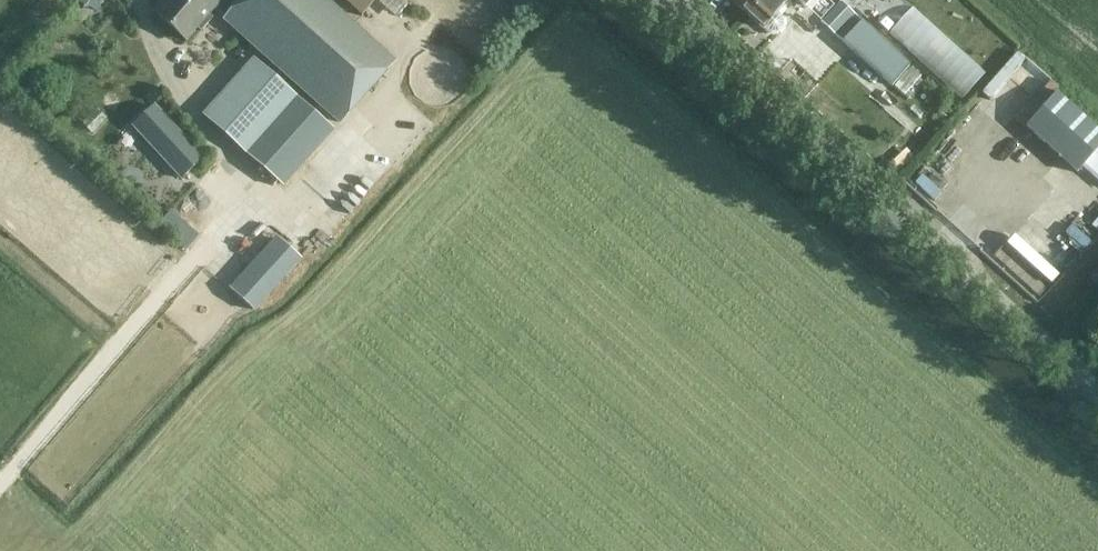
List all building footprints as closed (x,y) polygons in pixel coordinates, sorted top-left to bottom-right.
[(103,0),(75,0),(74,4),(97,15),(103,0)] [(155,14),(186,42),(197,30),(200,33),(211,21),(208,17),(214,10),(339,123),(393,62),(324,0),(222,0),(218,4),(214,0),(167,0),(155,14)] [(375,0),(344,0),(361,15),(375,0)] [(747,15),(761,0),(733,0),(732,1),(747,15)] [(747,15),(763,29),(764,27),(771,34),(778,33),(783,28),(783,20),(776,14),(787,1),(795,8),(801,2),(799,0),(761,0),(747,15)] [(861,58),(894,85),(904,96),(921,77),(910,67),(892,50),(869,28),(840,1),(819,21),(849,50),(850,48),(861,58)] [(296,97),(254,59),(203,116),(245,154),(296,97)] [(1026,127),(1077,173),(1097,150),(1097,132),(1056,94),(1026,127)] [(192,167),(205,156),(166,112),(153,124),(166,138),(158,146),(174,164),(183,156),(192,167)] [(198,239),(170,213),(157,226),(186,252),(198,239)] [(303,261),(275,236),(229,285),(256,311),(303,261)]
